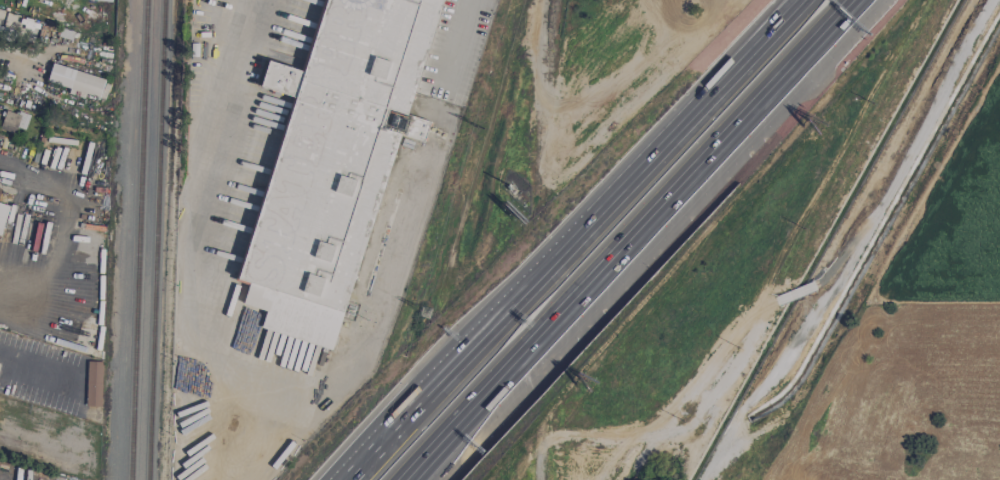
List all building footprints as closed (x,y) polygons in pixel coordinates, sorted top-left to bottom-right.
[(307,72),(267,61),(260,88),(291,96),(241,282),(248,283),(242,306),(265,312),(260,330),(337,350),(394,136),(405,138),(403,147),(412,149),(415,140),(424,142),(429,122),(410,117),(441,0),(326,0),(307,72)] [(51,65),(46,83),(103,98),(108,80),(51,65)] [(14,134),(17,126),(22,128),(26,118),(7,110),(0,126),(0,129),(14,134)] [(9,206),(0,203),(0,237),(9,206)] [(86,406),(101,406),(102,362),(87,362),(86,406)]
